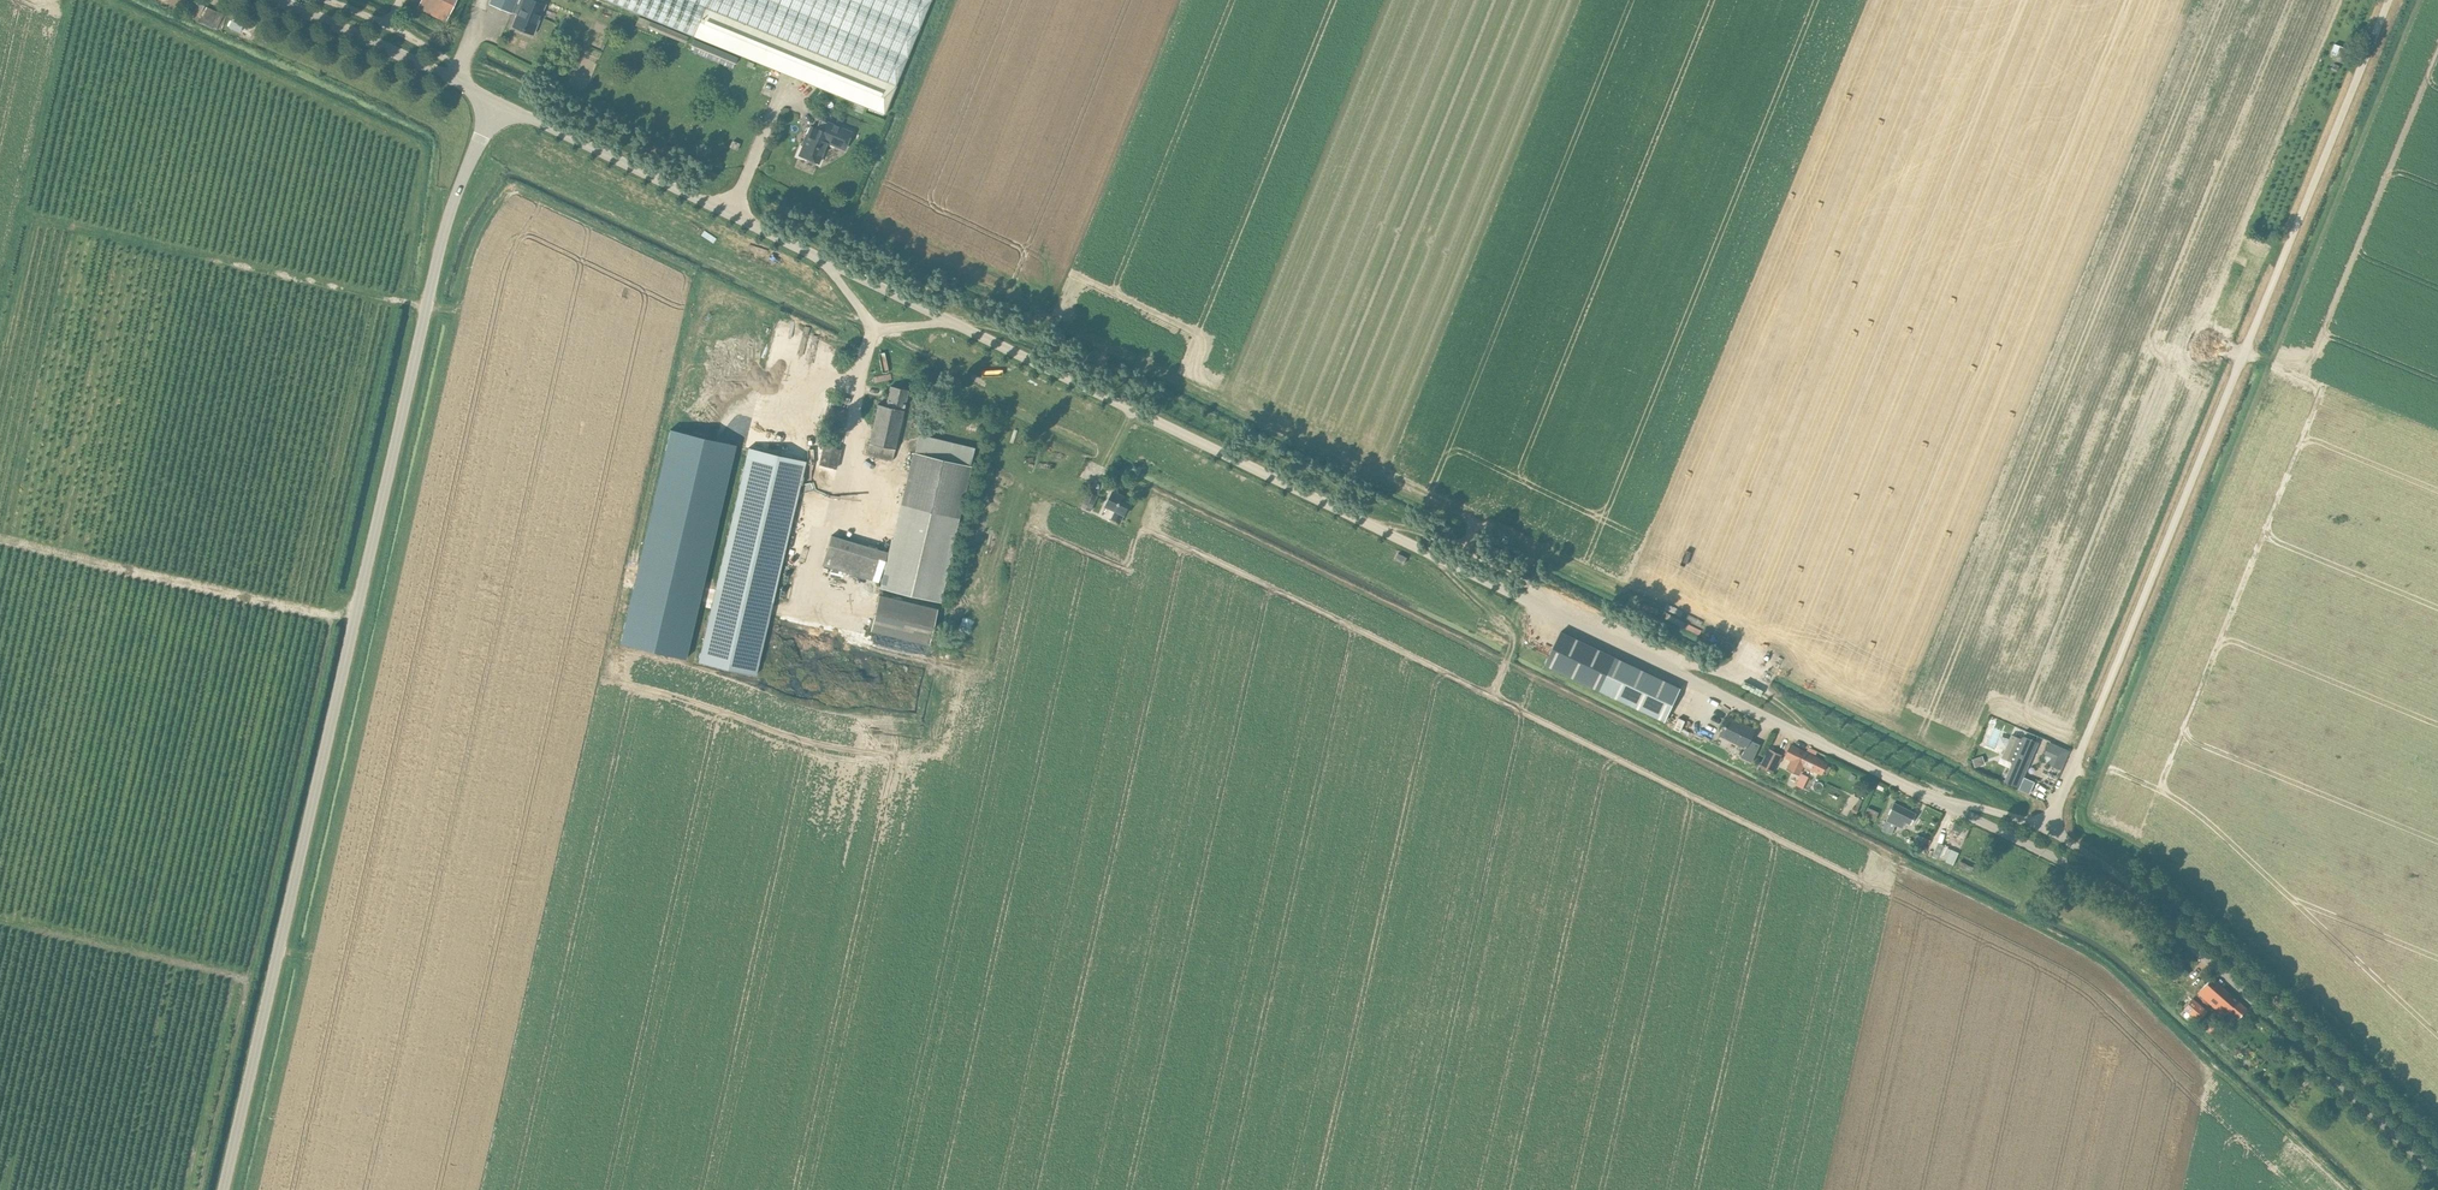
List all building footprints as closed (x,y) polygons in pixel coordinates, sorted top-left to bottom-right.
[(183,5),(195,10),(192,18),(216,30),(219,24),(223,15),(203,6),(205,0),(185,0),(183,5)] [(454,0),(422,0),(418,8),(445,21),(454,0)] [(489,4),(511,13),(516,15),(511,27),(533,36),(545,4),(535,0),(490,0),(489,4)] [(693,36),(708,0),(604,0),(693,36)] [(693,36),(854,103),(864,107),(883,115),(931,0),(708,0),(693,36)] [(233,18),(228,28),(239,33),(244,22),(233,18)] [(650,21),(646,31),(653,34),(654,33),(684,45),(688,36),(650,21)] [(693,39),(690,46),(734,64),(737,57),(693,39)] [(2330,54),(2335,56),(2333,59),(2343,62),(2347,49),(2333,44),(2330,54)] [(854,103),(851,110),(861,114),(864,107),(854,103)] [(843,149),(851,133),(819,119),(815,128),(810,126),(798,155),(808,159),(807,160),(808,161),(813,163),(815,163),(815,162),(817,163),(826,142),(843,149)] [(736,150),(739,144),(732,141),(730,148),(736,150)] [(877,404),(866,455),(891,461),(899,429),(907,390),(889,386),(888,391),(885,406),(877,404)] [(670,429),(620,643),(685,658),(699,601),(702,587),(735,444),(670,429)] [(822,445),(818,464),(836,469),(840,450),(838,449),(826,446),(822,445)] [(755,676),(771,609),(782,563),(806,462),(748,448),(714,590),(711,603),(697,663),(755,676)] [(938,601),(966,478),(969,466),(912,452),(909,465),(881,588),(938,601)] [(1112,490),(1105,507),(1114,511),(1110,519),(1120,523),(1131,499),(1112,490)] [(1087,491),(1080,507),(1090,511),(1097,496),(1087,491)] [(830,535),(821,566),(878,582),(887,552),(830,535)] [(1398,553),(1395,560),(1404,563),(1407,557),(1398,553)] [(878,594),(870,631),(929,645),(937,609),(878,594)] [(1548,658),(1545,664),(1663,720),(1664,721),(1676,696),(1679,691),(1680,688),(1680,687),(1647,672),(1615,657),(1564,633),(1561,631),(1549,655),(1548,657),(1548,658)] [(1728,717),(1720,734),(1745,747),(1745,748),(1741,756),(1751,761),(1760,745),(1759,744),(1749,739),(1754,729),(1754,728),(1753,727),(1729,716),(1728,717)] [(2011,734),(2001,757),(2012,762),(2008,770),(2022,776),(2023,776),(2038,742),(2037,742),(2024,736),(2022,739),(2011,734)] [(2055,744),(2052,751),(2065,757),(2068,750),(2055,744)] [(1790,745),(1784,757),(1791,760),(1787,768),(1799,774),(1803,766),(1820,774),(1825,762),(1790,745)] [(1769,749),(1760,766),(1771,772),(1781,755),(1769,749)] [(1982,756),(1972,760),(1975,768),(1985,765),(1982,756)] [(2023,777),(2018,789),(2029,794),(2034,782),(2023,777)] [(1887,819),(1882,829),(1890,833),(1895,823),(1902,827),(1904,821),(1910,824),(1916,812),(1895,802),(1887,819)] [(1867,807),(1864,816),(1870,819),(1874,810),(1867,807)] [(1961,825),(1956,836),(1963,840),(1969,828),(1961,825)] [(1917,834),(1914,842),(1922,846),(1924,842),(1928,844),(1930,840),(1917,834)] [(1944,846),(1939,856),(1945,859),(1946,859),(1951,849),(1944,846)] [(1973,867),(1960,861),(1958,866),(1971,872),(1973,867)] [(2162,943),(2158,947),(2177,964),(2184,955),(2179,951),(2182,948),(2175,942),(2169,949),(2162,943)] [(2212,977),(2197,994),(2224,1017),(2228,1012),(2237,1019),(2247,1007),(2212,977)] [(2193,1001),(2185,1009),(2199,1022),(2206,1013),(2193,1001)] [(2214,1021),(2207,1029),(2217,1038),(2224,1030),(2214,1021)] [(2292,1075),(2296,1079),(2303,1084),(2307,1079),(2301,1074),(2297,1069),(2292,1075)]
